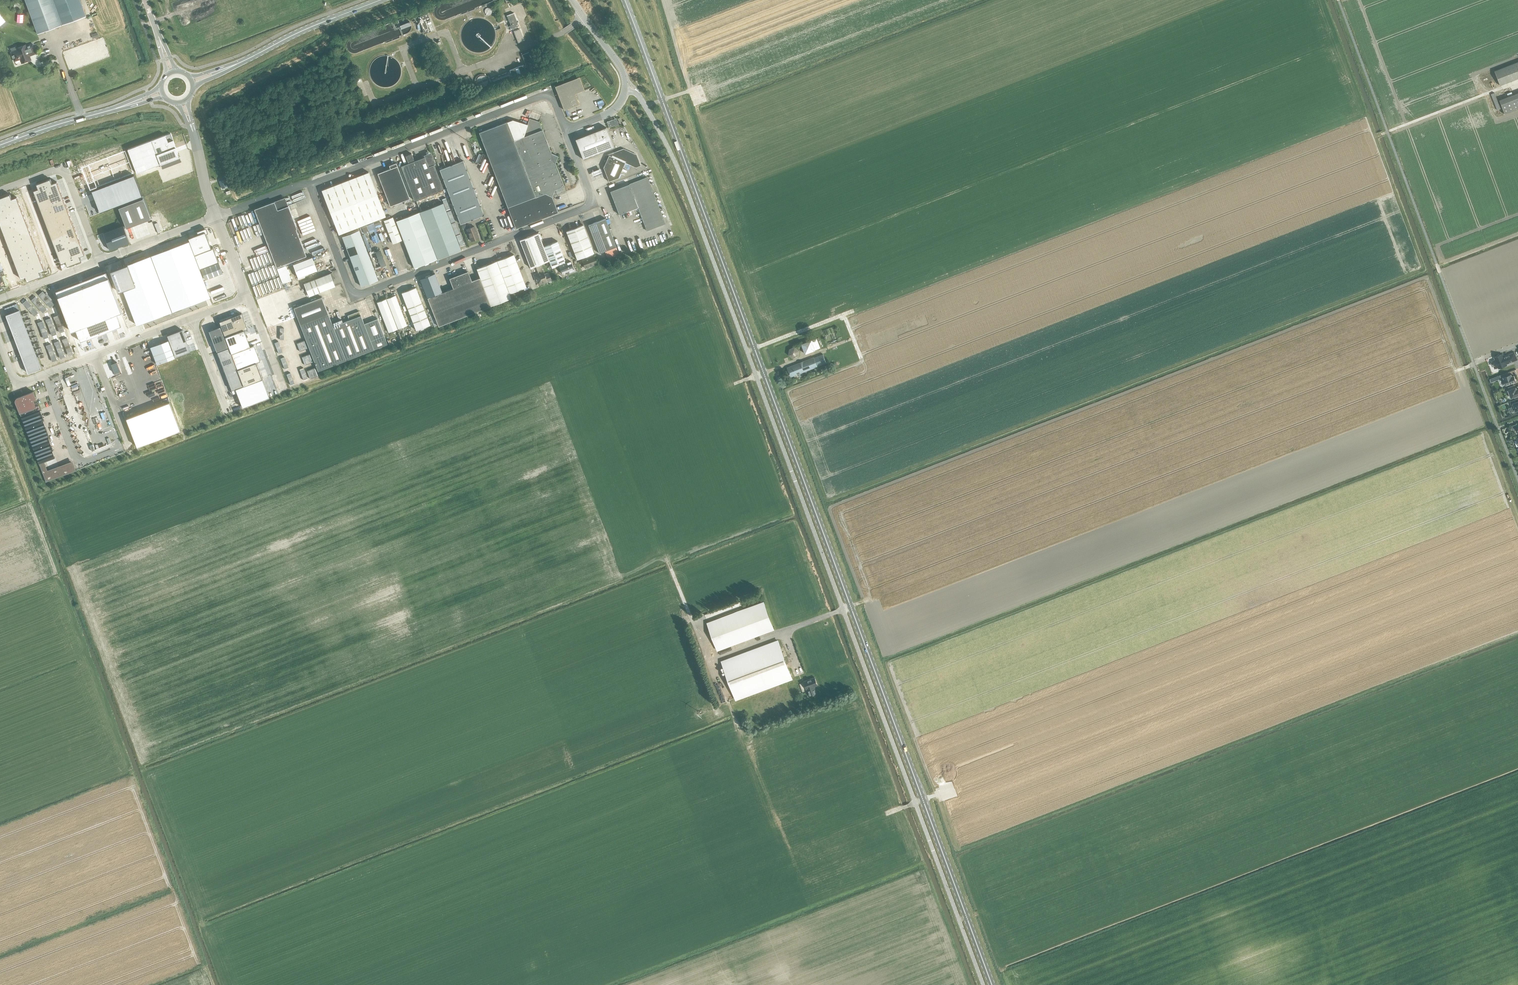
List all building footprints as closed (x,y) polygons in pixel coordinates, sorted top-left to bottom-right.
[(62,25),(86,16),(80,0),(26,0),(38,34),(62,25)] [(424,34),(434,30),(428,13),(418,17),(424,32),(423,32),(424,34)] [(512,28),(519,26),(514,13),(507,15),(512,28)] [(520,29),(514,31),(518,43),(524,40),(520,29)] [(16,46),(10,48),(11,52),(15,61),(20,59),(22,62),(31,59),(29,54),(36,52),(33,44),(26,46),(26,45),(22,46),(17,48),(16,46)] [(1517,78),(1517,62),(1494,71),(1500,85),(1517,78)] [(468,75),(460,78),(462,84),(470,81),(468,75)] [(570,81),(555,86),(564,110),(579,104),(575,93),(570,81)] [(1494,93),(1491,94),(1497,110),(1500,108),(1494,93)] [(1517,109),(1517,93),(1499,100),(1505,114),(1517,109)] [(479,132),(508,207),(516,228),(558,211),(552,195),(555,189),(564,186),(555,162),(558,156),(551,153),(539,121),(530,118),(528,125),(520,122),(509,126),(507,121),(479,132)] [(606,127),(576,139),(583,159),(614,147),(606,127)] [(171,133),(128,149),(137,173),(180,157),(171,133)] [(641,165),(636,154),(623,148),(608,154),(608,156),(603,167),(609,181),(618,177),(625,162),(636,167),(641,165)] [(96,182),(88,184),(90,190),(132,174),(123,152),(89,164),(95,181),(96,182)] [(414,200),(444,189),(434,164),(429,166),(425,156),(417,160),(416,159),(415,158),(414,158),(412,153),(405,156),(408,163),(401,166),(414,200)] [(461,223),(484,214),(463,160),(440,169),(461,223)] [(390,206),(410,198),(396,162),(389,165),(390,168),(378,173),(390,206)] [(593,176),(603,172),(601,167),(591,171),(593,176)] [(339,234),(374,220),(386,216),(369,172),(322,190),(339,234)] [(134,174),(92,191),(100,212),(142,196),(134,174)] [(665,223),(648,177),(610,191),(619,214),(635,208),(635,209),(637,210),(639,209),(647,230),(665,223)] [(50,178),(43,181),(46,188),(58,184),(57,181),(52,183),(50,178)] [(225,178),(219,181),(222,188),(228,186),(225,178)] [(38,188),(33,190),(34,193),(46,188),(43,181),(36,184),(38,188)] [(58,184),(46,188),(49,198),(61,193),(58,184)] [(46,188),(34,193),(38,202),(49,198),(46,188)] [(61,193),(49,198),(52,205),(64,200),(61,193)] [(10,194),(3,196),(6,204),(17,199),(16,197),(12,198),(10,194)] [(49,198),(38,202),(40,209),(52,205),(49,198)] [(143,198),(119,207),(126,228),(151,219),(143,198)] [(17,199),(6,204),(9,213),(21,209),(17,199)] [(64,200),(52,205),(55,212),(66,207),(64,200)] [(276,267),(306,256),(299,237),(301,236),(298,228),(297,228),(288,205),(277,209),(274,201),(254,209),(276,267)] [(443,203),(420,211),(438,258),(439,258),(448,254),(461,249),(443,203)] [(0,206),(0,217),(9,213),(6,204),(0,206)] [(52,205),(40,209),(43,216),(55,212),(52,205)] [(66,207),(55,212),(57,216),(58,221),(70,217),(66,207)] [(116,208),(100,214),(106,230),(122,224),(116,208)] [(21,209),(9,213),(12,220),(24,216),(21,209)] [(396,220),(414,267),(438,258),(420,211),(396,220)] [(55,212),(43,216),(45,221),(57,216),(55,212)] [(0,217),(0,224),(12,220),(9,213),(0,217)] [(24,216),(12,220),(15,227),(26,223),(24,216)] [(57,216),(45,221),(47,226),(58,221),(57,216)] [(70,217),(58,221),(60,226),(62,230),(74,226),(70,217)] [(393,243),(402,240),(393,217),(384,220),(393,243)] [(599,253),(616,246),(605,218),(588,225),(599,253)] [(12,220),(0,224),(3,231),(15,227),(12,220)] [(58,221),(47,226),(48,230),(60,226),(58,221)] [(26,223),(15,227),(18,236),(30,232),(26,223)] [(123,225),(103,233),(108,231),(115,248),(110,250),(130,243),(123,225)] [(596,264),(592,253),(594,253),(583,225),(566,231),(577,259),(586,256),(587,259),(586,260),(586,259),(582,260),(585,268),(592,265),(593,266),(595,265),(596,264)] [(60,226),(48,230),(50,235),(62,230),(60,226)] [(74,226),(62,230),(64,235),(65,240),(77,235),(74,226)] [(471,241),(479,238),(474,226),(467,229),(471,241)] [(15,227),(3,231),(6,241),(18,236),(15,227)] [(198,234),(188,238),(195,255),(213,248),(213,247),(212,247),(213,247),(211,248),(206,234),(208,233),(206,228),(197,231),(198,234)] [(62,230),(50,235),(52,240),(64,235),(62,230)] [(350,256),(367,250),(359,230),(342,236),(350,256)] [(30,232),(18,236),(22,246),(33,241),(30,232)] [(530,267),(535,266),(537,271),(543,269),(540,264),(549,260),(544,246),(543,246),(538,232),(527,237),(526,240),(521,242),(530,267)] [(64,235),(52,240),(54,244),(65,240),(64,235)] [(77,235),(65,240),(68,247),(80,242),(77,235)] [(18,236),(6,241),(10,250),(22,246),(18,236)] [(65,240),(54,244),(56,251),(68,247),(65,240)] [(33,241),(22,246),(25,255),(37,251),(33,241)] [(146,257),(111,271),(118,291),(123,290),(137,325),(163,315),(163,316),(164,316),(181,309),(182,309),(182,308),(210,297),(189,241),(160,252),(146,257)] [(549,260),(552,268),(559,266),(561,273),(573,269),(570,261),(564,263),(563,260),(565,260),(558,241),(544,246),(549,260)] [(80,242),(68,247),(72,256),(83,252),(80,242)] [(22,246),(10,250),(14,259),(25,255),(22,246)] [(68,247),(56,251),(60,261),(72,256),(68,247)] [(213,248),(195,255),(200,269),(219,262),(213,248)] [(370,259),(367,250),(350,256),(354,266),(370,259)] [(380,250),(375,252),(381,266),(386,264),(380,250)] [(37,251),(25,255),(28,262),(40,258),(37,251)] [(83,252),(72,256),(74,263),(81,261),(80,256),(84,254),(83,252)] [(497,260),(510,293),(526,287),(514,254),(497,260)] [(25,255),(14,259),(16,266),(28,262),(25,255)] [(72,256),(60,261),(61,263),(66,261),(67,266),(74,263),(72,256)] [(298,277),(317,270),(312,257),(293,264),(298,277)] [(40,258),(28,262),(31,271),(43,267),(40,258)] [(357,276),(374,269),(370,259),(354,266),(357,276)] [(511,298),(510,293),(497,260),(477,268),(480,277),(491,306),(511,298)] [(28,262),(16,266),(20,276),(31,271),(28,262)] [(219,263),(201,269),(205,279),(222,273),(219,263)] [(43,267),(31,271),(34,279),(41,276),(39,271),(44,270),(43,267)] [(286,269),(278,272),(282,283),(291,280),(286,269)] [(374,269),(357,276),(361,286),(378,280),(374,269)] [(543,269),(537,271),(538,273),(534,275),(536,281),(539,280),(540,284),(551,279),(549,273),(545,275),(543,271),(543,269)] [(31,271),(20,276),(21,278),(25,277),(27,281),(34,279),(31,271)] [(80,282),(56,291),(71,331),(76,329),(80,341),(121,326),(117,314),(122,312),(106,271),(82,280),(82,279),(79,281),(80,282)] [(435,273),(421,279),(428,298),(439,326),(491,306),(480,277),(471,281),(468,271),(462,273),(459,274),(459,275),(450,278),(454,288),(442,292),(435,273)] [(333,275),(332,272),(330,273),(304,283),(309,296),(335,286),(333,280),(334,280),(334,278),(335,278),(333,275)] [(416,330),(430,324),(416,287),(402,292),(416,330)] [(386,298),(398,328),(407,325),(395,295),(386,298)] [(333,326),(329,315),(322,297),(294,307),(318,371),(387,344),(378,318),(364,324),(360,312),(356,314),(356,312),(348,315),(349,319),(333,326)] [(389,332),(398,328),(386,298),(377,302),(389,332)] [(19,309),(6,314),(28,373),(41,368),(19,309)] [(242,313),(230,317),(232,322),(243,318),(242,313)] [(230,317),(225,319),(231,334),(236,332),(234,327),(232,322),(230,317)] [(243,318),(232,322),(234,327),(245,323),(243,318)] [(225,319),(219,321),(225,336),(231,334),(225,319)] [(245,323),(234,327),(236,332),(244,329),(247,328),(245,323)] [(218,327),(209,330),(209,331),(217,351),(228,346),(220,326),(218,327)] [(834,326),(824,329),(828,342),(838,338),(834,326)] [(182,329),(167,335),(175,357),(190,351),(182,329)] [(231,334),(225,336),(229,347),(231,353),(250,346),(244,329),(236,332),(231,334)] [(817,338),(802,344),(805,353),(820,348),(817,338)] [(168,341),(151,347),(157,364),(175,358),(168,341)] [(250,346),(231,353),(237,369),(256,362),(260,360),(254,344),(250,346)] [(229,347),(217,351),(232,390),(244,385),(241,377),(237,369),(231,353),(229,347)] [(793,358),(798,356),(799,350),(795,347),(789,349),(789,354),(793,358)] [(1491,362),(1491,364),(1492,366),(1493,366),(1494,366),(1495,368),(1498,367),(1498,369),(1508,365),(1507,364),(1517,359),(1514,351),(1504,356),(1503,353),(1500,354),(1499,354),(1497,355),(1496,356),(1497,359),(1492,361),(1492,362),(1491,362)] [(803,375),(801,372),(826,362),(823,354),(799,363),(788,367),(791,376),(799,373),(800,376),(803,375)] [(117,362),(111,364),(116,375),(121,373),(117,362)] [(256,362),(237,369),(241,377),(259,370),(256,362)] [(259,370),(241,377),(244,385),(262,378),(259,370)] [(1516,381),(1514,375),(1512,376),(1511,374),(1510,374),(1509,372),(1500,375),(1504,385),(1516,381)] [(64,378),(60,380),(64,388),(61,389),(69,412),(67,414),(71,417),(69,420),(73,423),(71,425),(75,429),(73,431),(77,434),(76,437),(80,440),(78,442),(82,446),(80,448),(84,451),(82,454),(86,457),(113,447),(112,443),(95,449),(93,443),(90,445),(85,432),(87,431),(88,426),(85,425),(86,420),(83,420),(84,414),(81,414),(81,409),(79,408),(79,403),(76,403),(73,394),(81,391),(80,389),(72,391),(70,386),(67,387),(64,378)] [(262,378),(232,390),(233,394),(237,392),(239,397),(240,401),(243,407),(269,397),(267,391),(264,384),(262,378)] [(1514,396),(1515,398),(1517,397),(1517,395),(1517,389),(1516,387),(1515,388),(1514,385),(1508,387),(1512,397),(1514,396)] [(16,400),(16,401),(39,463),(55,457),(52,450),(53,450),(48,436),(49,436),(43,419),(38,405),(36,407),(33,400),(36,399),(33,391),(18,397),(17,398),(16,398),(16,399),(16,400)] [(1510,401),(1514,411),(1517,410),(1517,398),(1510,401)] [(718,650),(774,629),(763,601),(707,622),(718,650)] [(736,699),(792,678),(778,640),(722,661),(736,699)] [(817,693),(814,686),(818,685),(814,677),(804,681),(807,689),(810,696),(817,693)]
